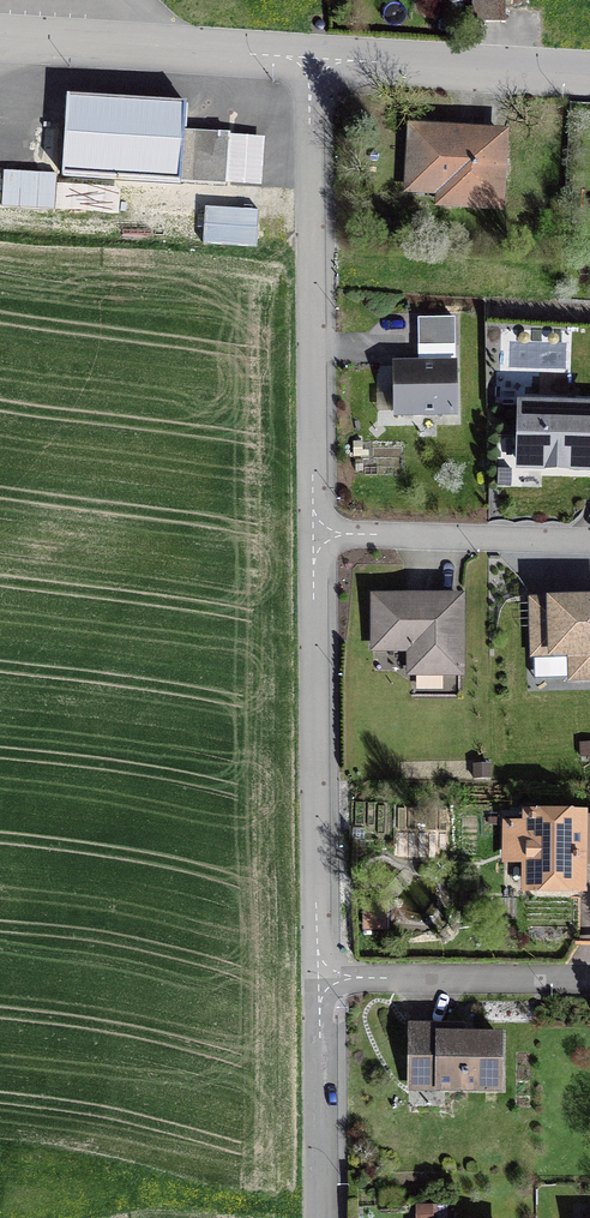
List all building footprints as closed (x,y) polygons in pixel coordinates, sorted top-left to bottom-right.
[(484,22),(505,22),(505,0),(484,0),(484,22)] [(185,102),(67,95),(63,176),(226,185),(229,134),(184,131),(185,102)] [(502,136),(413,131),(411,171),(443,173),(441,201),(498,204),(502,136)] [(57,174),(3,171),(1,206),(55,209),(57,174)] [(394,365),(395,414),(456,412),(454,345),(437,346),(438,365),(394,365)] [(523,406),(521,466),(589,468),(589,408),(523,406)] [(375,599),(375,647),(408,647),(411,650),(411,671),(459,671),(460,599),(375,599)] [(533,602),(534,653),(571,652),(572,677),(589,677),(589,600),(533,602)] [(508,858),(528,858),(528,887),(580,887),(580,860),(589,860),(589,820),(580,820),(581,815),(528,815),(528,824),(509,824),(508,858)] [(411,1029),(410,1072),(438,1072),(438,1086),(498,1086),(499,1037),(448,1037),(449,1029),(411,1029)]
